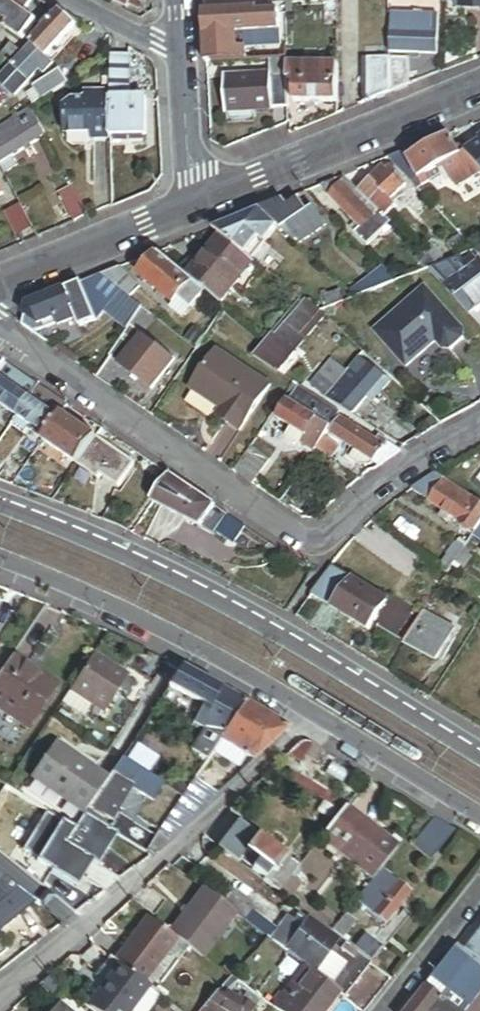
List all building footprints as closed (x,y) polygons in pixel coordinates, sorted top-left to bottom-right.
[(5,0),(0,0),(0,19),(10,26),(7,31),(23,43),(37,24),(25,15),(5,0)] [(26,0),(5,0),(25,15),(33,4),(26,0)] [(134,0),(114,0),(112,4),(127,13),(130,8),(134,0)] [(130,8),(141,14),(143,0),(134,0),(130,8)] [(396,30),(443,31),(443,9),(396,8),(396,30)] [(252,9),(208,12),(209,33),(239,32),(241,32),(248,31),(254,31),(252,9)] [(261,9),(252,9),(254,31),(255,31),(281,30),(284,30),(283,12),(277,12),(265,12),(262,15),(261,9)] [(76,29),(62,15),(32,46),(46,60),(76,29)] [(396,30),(396,52),(442,52),(443,31),(396,30)] [(209,33),(210,62),(267,59),(279,58),(278,45),(240,47),(239,32),(209,33)] [(279,58),(291,57),(290,44),(286,44),(278,45),(279,58)] [(23,55),(13,45),(0,58),(0,71),(4,75),(23,55)] [(52,66),(46,60),(32,46),(23,55),(4,75),(0,79),(0,84),(16,99),(41,73),(44,76),(52,66)] [(394,90),(393,55),(367,55),(367,101),(394,90)] [(393,55),(394,90),(414,82),(414,56),(393,55)] [(271,107),(293,105),(292,79),(291,62),(291,57),(279,58),(267,59),(268,73),(228,75),(230,110),(271,108),(271,107)] [(127,100),(128,88),(129,88),(129,58),(113,58),(112,99),(127,100)] [(342,62),(291,62),(292,79),(299,79),(342,78),(342,62)] [(40,103),(66,87),(58,72),(31,89),(33,91),(40,103)] [(299,101),(342,101),(342,78),(299,79),(299,101)] [(66,105),(66,133),(92,133),(92,139),(111,139),(111,137),(112,99),(112,90),(85,90),(85,97),(73,97),(66,105)] [(40,103),(33,91),(26,95),(34,107),(40,103)] [(112,99),(111,137),(147,138),(148,100),(127,100),(112,99)] [(0,128),(0,143),(37,120),(30,109),(0,128)] [(37,120),(0,143),(0,146),(8,160),(14,157),(46,137),(37,120)] [(448,138),(407,161),(406,161),(417,181),(425,177),(443,166),(459,157),(455,149),(448,138)] [(467,154),(479,169),(479,144),(467,154)] [(0,146),(0,165),(8,160),(0,146)] [(455,149),(459,157),(465,154),(459,147),(455,149)] [(407,161),(404,151),(386,158),(412,184),(417,181),(406,161),(407,161)] [(459,157),(443,166),(456,188),(479,174),(479,171),(465,154),(459,157)] [(19,166),(14,157),(8,160),(0,165),(6,174),(19,166)] [(369,180),(369,181),(373,184),(386,172),(381,167),(369,180)] [(373,184),(389,200),(405,184),(389,169),(386,172),(373,184)] [(425,177),(417,181),(422,189),(429,184),(425,177)] [(368,246),(391,222),(385,216),(383,217),(358,192),(345,179),(339,185),(372,217),(361,228),(360,229),(354,224),(350,228),(368,246)] [(339,185),(334,180),(318,186),(328,196),(339,185)] [(369,181),(358,192),(383,217),(385,216),(395,206),(389,200),(373,184),(369,181)] [(328,196),(361,228),(372,217),(339,185),(328,196)] [(75,222),(90,216),(75,188),(60,196),(75,222)] [(17,198),(4,205),(21,236),(34,229),(17,198)] [(287,208),(282,201),(260,210),(279,227),(282,229),(287,225),(300,244),(326,226),(312,207),(306,213),(298,201),(287,208)] [(279,227),(260,210),(214,229),(247,254),(254,260),(279,227)] [(240,276),(254,260),(247,254),(246,256),(221,236),(187,277),(193,282),(203,290),(221,305),(243,278),(240,276)] [(443,255),(430,244),(421,253),(434,267),(443,255)] [(193,282),(187,277),(160,255),(143,276),(175,303),(183,294),(193,282)] [(474,257),(455,271),(460,278),(475,267),(479,274),(479,265),(474,257)] [(397,281),(382,267),(352,291),(358,296),(397,281)] [(445,288),(455,299),(479,281),(479,274),(475,267),(460,278),(445,288)] [(124,282),(116,270),(102,275),(116,286),(124,282)] [(109,306),(120,291),(102,277),(83,285),(98,321),(105,311),(109,306)] [(470,315),(479,308),(479,281),(455,299),(470,315)] [(193,302),(203,290),(193,282),(183,294),(193,302)] [(122,290),(142,306),(150,297),(134,283),(122,290)] [(83,285),(82,284),(68,290),(76,309),(75,310),(82,327),(98,321),(83,285)] [(464,328),(459,322),(427,285),(372,334),(403,370),(437,341),(442,347),(448,347),(464,334),(464,328)] [(39,324),(75,310),(76,309),(68,290),(28,306),(26,316),(39,324)] [(132,322),(142,307),(120,291),(109,306),(132,322)] [(344,301),(340,291),(324,297),(328,307),(344,301)] [(326,316),(303,297),(267,342),(256,355),(280,371),(296,352),(326,316)] [(132,322),(109,306),(105,311),(127,329),(132,322)] [(225,324),(232,314),(225,308),(218,319),(225,324)] [(470,315),(479,326),(479,308),(470,315)] [(39,324),(26,316),(24,327),(35,335),(58,326),(59,328),(77,321),(80,328),(82,327),(75,310),(39,324)] [(127,329),(109,356),(121,365),(131,351),(144,334),(132,322),(127,329)] [(144,334),(131,351),(161,373),(174,356),(144,334)] [(270,386),(217,350),(190,389),(222,410),(228,414),(224,421),(240,431),(270,386)] [(161,373),(131,351),(121,365),(151,387),(161,373)] [(349,370),(332,357),(313,381),(329,393),(348,371),(349,370)] [(361,374),(369,364),(364,360),(356,369),(361,374)] [(6,363),(0,372),(0,377),(3,379),(31,397),(39,386),(6,363)] [(357,379),(337,403),(353,413),(366,398),(384,377),(369,364),(361,374),(357,379)] [(357,379),(348,371),(329,393),(327,396),(337,403),(357,379)] [(391,382),(384,377),(366,398),(372,404),(391,382)] [(18,416),(31,397),(3,379),(0,383),(0,404),(18,416)] [(332,407),(332,406),(301,385),(290,401),(304,409),(322,422),(332,407)] [(68,406),(39,386),(31,397),(60,417),(62,414),(68,406)] [(60,417),(31,397),(18,416),(47,437),(60,417)] [(304,409),(290,401),(279,417),(292,426),(293,426),(304,409)] [(325,437),(340,413),(332,407),(322,422),(311,438),(320,444),(325,437)] [(308,436),(311,438),(322,422),(304,409),(293,426),(308,436)] [(228,414),(222,410),(217,416),(224,421),(228,414)] [(62,414),(60,417),(47,437),(44,441),(79,465),(97,438),(62,414)] [(383,447),(381,445),(342,419),(332,435),(356,451),(372,462),(373,463),(379,454),(383,447)] [(403,447),(417,438),(393,421),(390,426),(387,425),(382,433),(403,447)] [(308,436),(293,426),(292,426),(285,437),(300,447),(302,444),(308,436)] [(307,445),(311,438),(308,436),(302,444),(314,452),(315,451),(307,445)] [(339,446),(325,437),(320,444),(316,449),(331,459),(339,446)] [(97,438),(79,465),(98,478),(101,473),(119,485),(134,463),(97,438)] [(316,449),(320,444),(311,438),(307,445),(315,451),(316,449)] [(400,451),(384,440),(381,445),(383,447),(379,454),(388,460),(400,451)] [(269,458),(252,446),(236,470),(253,482),(269,458)] [(372,462),(356,451),(350,459),(359,465),(370,465),(372,462)] [(446,478),(436,472),(425,480),(411,489),(431,502),(443,483),(446,478)] [(217,508),(172,476),(157,497),(203,528),(217,508)] [(446,478),(443,483),(478,505),(479,503),(479,500),(446,478)] [(478,505),(443,483),(431,502),(467,524),(478,505)] [(479,525),(479,503),(478,505),(467,524),(477,530),(479,525)] [(237,544),(248,529),(230,516),(219,532),(237,544)] [(464,548),(469,542),(459,536),(448,553),(458,559),(462,552),(464,548)] [(467,555),(462,552),(458,559),(452,567),(457,570),(460,566),(463,568),(471,557),(467,555)] [(458,559),(448,553),(438,569),(447,575),(452,567),(458,559)] [(352,578),(331,565),(312,595),(325,603),(333,609),(352,578)] [(333,609),(341,613),(369,631),(388,601),(352,578),(333,609)] [(453,631),(423,613),(404,645),(435,662),(453,631)] [(129,678),(96,656),(64,704),(85,717),(92,705),(105,714),(129,678)] [(31,726),(57,687),(14,659),(0,681),(0,706),(31,726)] [(223,691),(183,669),(169,689),(180,695),(208,709),(212,712),(223,691)] [(154,683),(137,673),(105,723),(122,734),(154,683)] [(249,704),(223,691),(212,712),(205,726),(225,738),(249,704)] [(290,730),(249,704),(225,738),(224,739),(256,761),(283,737),(290,730)] [(205,726),(212,712),(208,709),(196,729),(206,734),(193,753),(208,762),(209,761),(224,739),(225,738),(205,726)] [(109,781),(55,744),(31,780),(85,817),(85,816),(87,814),(109,781)] [(318,765),(325,753),(313,745),(306,757),(318,765)] [(163,786),(123,760),(114,775),(132,787),(130,790),(152,804),(163,786)] [(222,769),(209,761),(208,762),(197,779),(209,788),(222,769)] [(132,787),(114,775),(109,781),(87,814),(105,827),(108,823),(115,812),(130,790),(132,787)] [(209,788),(197,779),(189,791),(183,799),(161,831),(170,841),(219,795),(209,788)] [(183,799),(189,791),(180,785),(175,794),(183,799)] [(76,832),(29,803),(14,827),(62,854),(52,868),(82,888),(118,836),(105,828),(85,816),(85,817),(76,832)] [(378,835),(349,810),(323,841),(353,865),(378,835)] [(108,828),(105,827),(105,828),(118,836),(149,854),(159,838),(115,812),(108,823),(110,825),(108,828)] [(457,834),(427,815),(412,834),(443,852),(457,834)] [(242,862),(247,856),(259,839),(238,823),(220,848),(241,864),(242,862)] [(259,839),(247,856),(259,865),(271,874),(274,877),(287,860),(259,839)] [(259,865),(247,856),(242,862),(254,871),(259,865)] [(299,868),(287,860),(274,877),(271,874),(267,881),(265,883),(279,894),(299,868)] [(271,874),(259,865),(254,871),(267,881),(271,874)] [(398,885),(382,872),(365,894),(368,897),(369,897),(381,906),(398,885)] [(0,874),(0,934),(39,905),(0,874)] [(369,897),(368,897),(362,905),(374,915),(373,916),(387,927),(411,896),(398,885),(381,906),(369,897)] [(207,959),(238,917),(204,891),(172,933),(181,940),(207,959)] [(274,930),(229,894),(222,902),(269,939),(276,930),(274,930)] [(356,924),(347,916),(333,935),(340,940),(342,941),(356,924)] [(125,965),(148,983),(181,940),(172,933),(151,917),(118,960),(125,965)] [(276,930),(269,939),(298,962),(299,961),(287,951),(296,938),(304,929),(291,919),(280,933),(276,930)] [(315,973),(338,944),(309,922),(304,929),(296,938),(309,948),(299,961),(315,973)] [(464,951),(473,958),(479,964),(479,930),(464,951)] [(287,951),(299,961),(309,948),(296,938),(287,951)] [(342,941),(340,940),(338,944),(315,973),(299,961),(298,962),(345,1000),(372,965),(342,941)] [(465,960),(452,950),(429,979),(442,989),(465,960)] [(91,1010),(125,965),(118,960),(115,958),(81,1002),(91,1010)] [(473,958),(465,968),(479,980),(479,964),(473,958)] [(125,965),(91,1010),(93,1010),(136,1010),(154,987),(148,983),(125,965)] [(272,1008),(275,1010),(328,1010),(339,996),(303,968),(272,1008)] [(62,988),(50,978),(43,985),(55,995),(62,988)] [(237,985),(231,981),(216,997),(223,1001),(226,995),(229,992),(231,993),(237,985)] [(439,997),(424,985),(404,1010),(428,1010),(439,997)] [(223,1001),(217,1010),(253,1010),(236,1001),(226,995),(223,1001)] [(236,1001),(253,1010),(256,1010),(260,1004),(245,996),(244,999),(239,996),(236,1001)] [(344,1001),(339,996),(328,1010),(336,1010),(344,1001)] [(203,1010),(217,1010),(223,1001),(216,997),(203,1010)] [(439,997),(428,1010),(457,1010),(439,997)]
